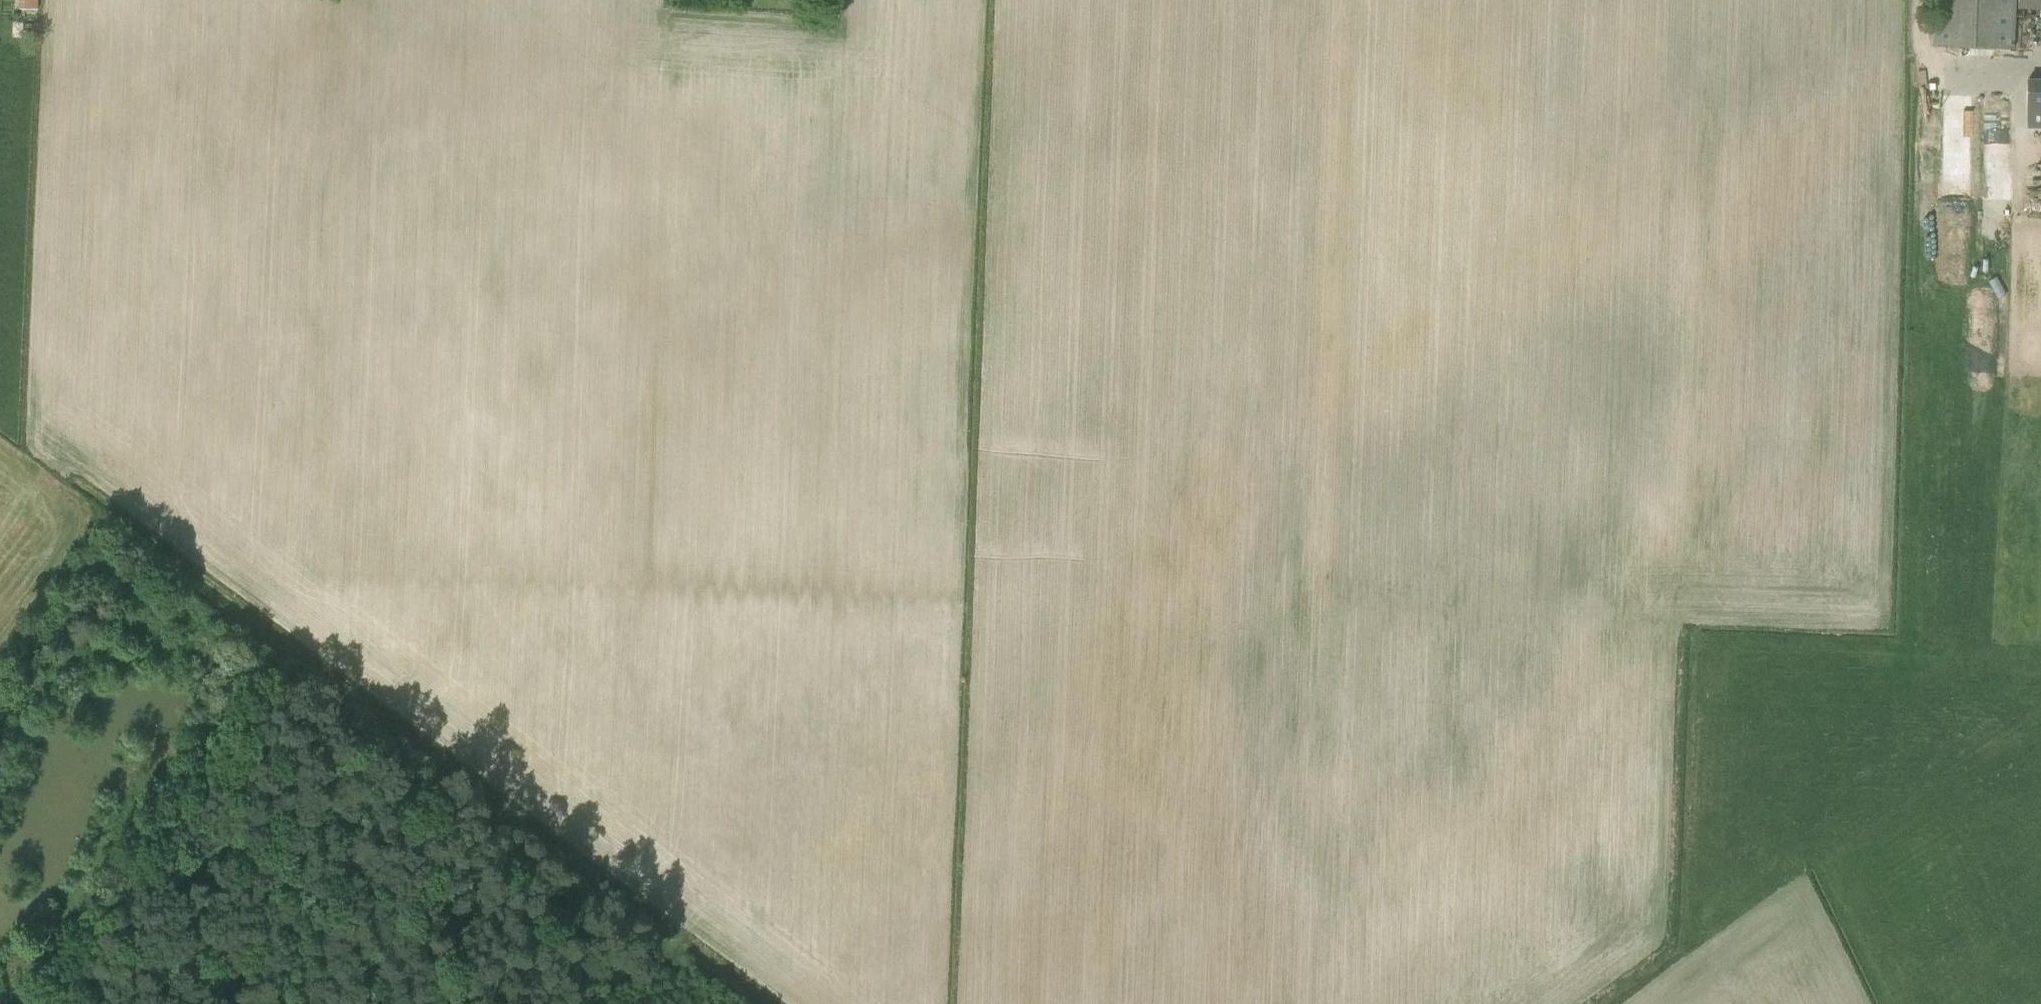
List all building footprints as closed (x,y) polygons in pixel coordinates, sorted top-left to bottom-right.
[(20,8),(39,8),(39,0),(20,0),(20,8)] [(2014,48),(2016,0),(1933,0),(1932,45),(2014,48)] [(2040,9),(2040,0),(2018,0),(2018,8),(2040,9)] [(2040,128),(2040,77),(2023,78),(2025,128),(2040,128)]
